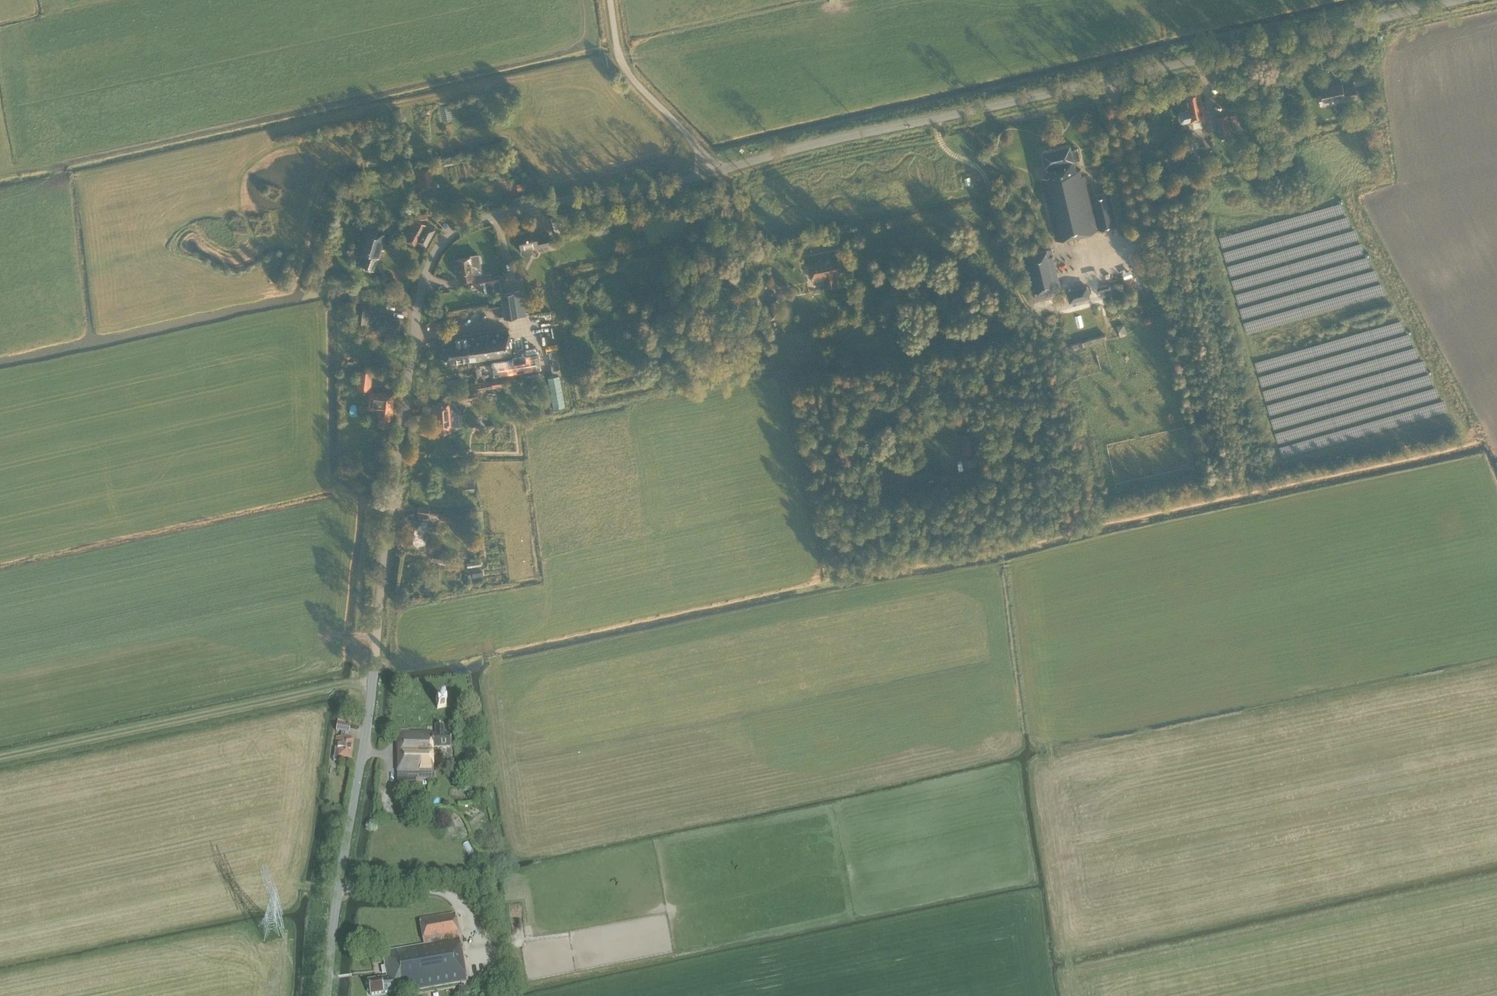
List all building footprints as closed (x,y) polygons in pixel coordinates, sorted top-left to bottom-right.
[(1371,80),(1369,68),(1352,71),(1355,84),(1371,80)] [(1343,88),(1342,82),(1319,87),(1322,100),(1335,98),(1336,102),(1358,97),(1355,85),(1343,88)] [(1202,105),(1200,92),(1185,95),(1188,108),(1186,108),(1187,111),(1181,112),(1179,114),(1181,121),(1183,122),(1189,121),(1189,123),(1208,119),(1206,110),(1205,110),(1204,104),(1202,105)] [(1233,135),(1230,114),(1216,116),(1220,137),(1233,135)] [(1070,144),(1042,150),(1048,176),(1043,177),(1057,239),(1097,230),(1100,229),(1117,224),(1118,224),(1109,191),(1090,196),(1097,226),(1096,226),(1084,175),(1082,176),(1080,169),(1076,170),(1074,158),(1079,157),(1077,147),(1071,149),(1070,144)] [(435,187),(431,166),(415,169),(418,181),(420,180),(422,189),(435,187)] [(434,229),(414,217),(402,238),(414,244),(416,240),(425,245),(434,229)] [(388,232),(362,224),(353,252),(361,255),(358,264),(372,269),(376,257),(378,257),(381,249),(383,249),(388,232)] [(533,228),(517,232),(520,246),(521,248),(520,250),(521,253),(522,254),(525,255),(529,254),(531,252),(531,248),(530,244),(535,243),(536,247),(552,243),(550,233),(535,236),(533,228)] [(1061,287),(1051,247),(1024,254),(1034,293),(1036,292),(1038,298),(1061,293),(1059,287),(1061,287)] [(469,256),(455,258),(458,279),(473,276),(472,273),(480,272),(478,256),(477,254),(477,253),(476,253),(470,254),(469,254),(469,255),(469,256)] [(842,270),(840,258),(831,259),(810,263),(813,279),(827,276),(828,286),(844,283),(841,271),(842,270)] [(325,265),(319,263),(316,272),(322,274),(325,265)] [(504,279),(503,272),(493,274),(494,280),(504,279)] [(493,281),(492,273),(479,276),(480,283),(493,281)] [(1088,285),(1066,289),(1069,301),(1090,296),(1088,285)] [(507,292),(500,293),(504,317),(510,316),(527,314),(523,290),(507,292)] [(373,307),(374,299),(364,298),(363,305),(373,307)] [(784,314),(779,299),(766,303),(771,318),(784,314)] [(373,307),(363,305),(361,321),(374,323),(374,329),(385,331),(386,329),(398,330),(399,319),(390,318),(390,315),(376,313),(376,315),(374,314),(375,307),(373,307)] [(512,353),(508,328),(448,337),(449,341),(442,342),(445,363),(468,360),(468,365),(475,364),(480,363),(491,362),(492,361),(491,357),(512,353)] [(492,361),(491,362),(493,376),(541,368),(538,352),(524,355),(523,353),(512,354),(512,353),(491,357),(492,361)] [(483,373),(482,367),(472,368),(473,375),(483,373)] [(372,370),(358,369),(356,387),(370,389),(372,370)] [(558,374),(547,376),(553,407),(565,405),(558,374)] [(491,379),(491,380),(492,387),(504,385),(503,377),(491,379)] [(482,386),(481,382),(469,384),(469,388),(456,391),(458,402),(481,398),(480,396),(484,395),(483,386),(482,386)] [(394,392),(369,389),(367,408),(377,409),(376,414),(378,414),(377,424),(388,425),(389,413),(391,414),(394,392)] [(454,403),(452,401),(432,403),(432,413),(435,413),(436,420),(438,420),(439,430),(450,429),(450,425),(461,424),(460,410),(454,403)] [(473,482),(463,482),(464,489),(470,489),(470,491),(474,491),(473,482)] [(428,507),(418,505),(417,512),(419,512),(427,513),(428,507)] [(427,513),(419,512),(418,520),(407,518),(404,543),(417,545),(417,547),(418,549),(422,549),(424,548),(424,546),(423,543),(424,543),(427,513)] [(431,560),(444,562),(446,550),(434,547),(431,560)] [(455,555),(445,554),(444,561),(454,562),(455,555)] [(444,698),(435,700),(437,709),(446,707),(444,698)] [(350,724),(337,722),(335,731),(341,732),(340,738),(336,737),(333,761),(341,762),(341,758),(351,759),(353,739),(344,738),(345,732),(349,733),(350,724)] [(443,735),(442,724),(434,725),(435,735),(432,735),(432,731),(396,731),(397,791),(415,790),(415,779),(433,779),(432,747),(450,747),(450,734),(443,735)] [(466,981),(455,913),(419,919),(423,944),(382,951),(386,977),(367,981),(369,995),(393,991),(393,994),(466,981)]
